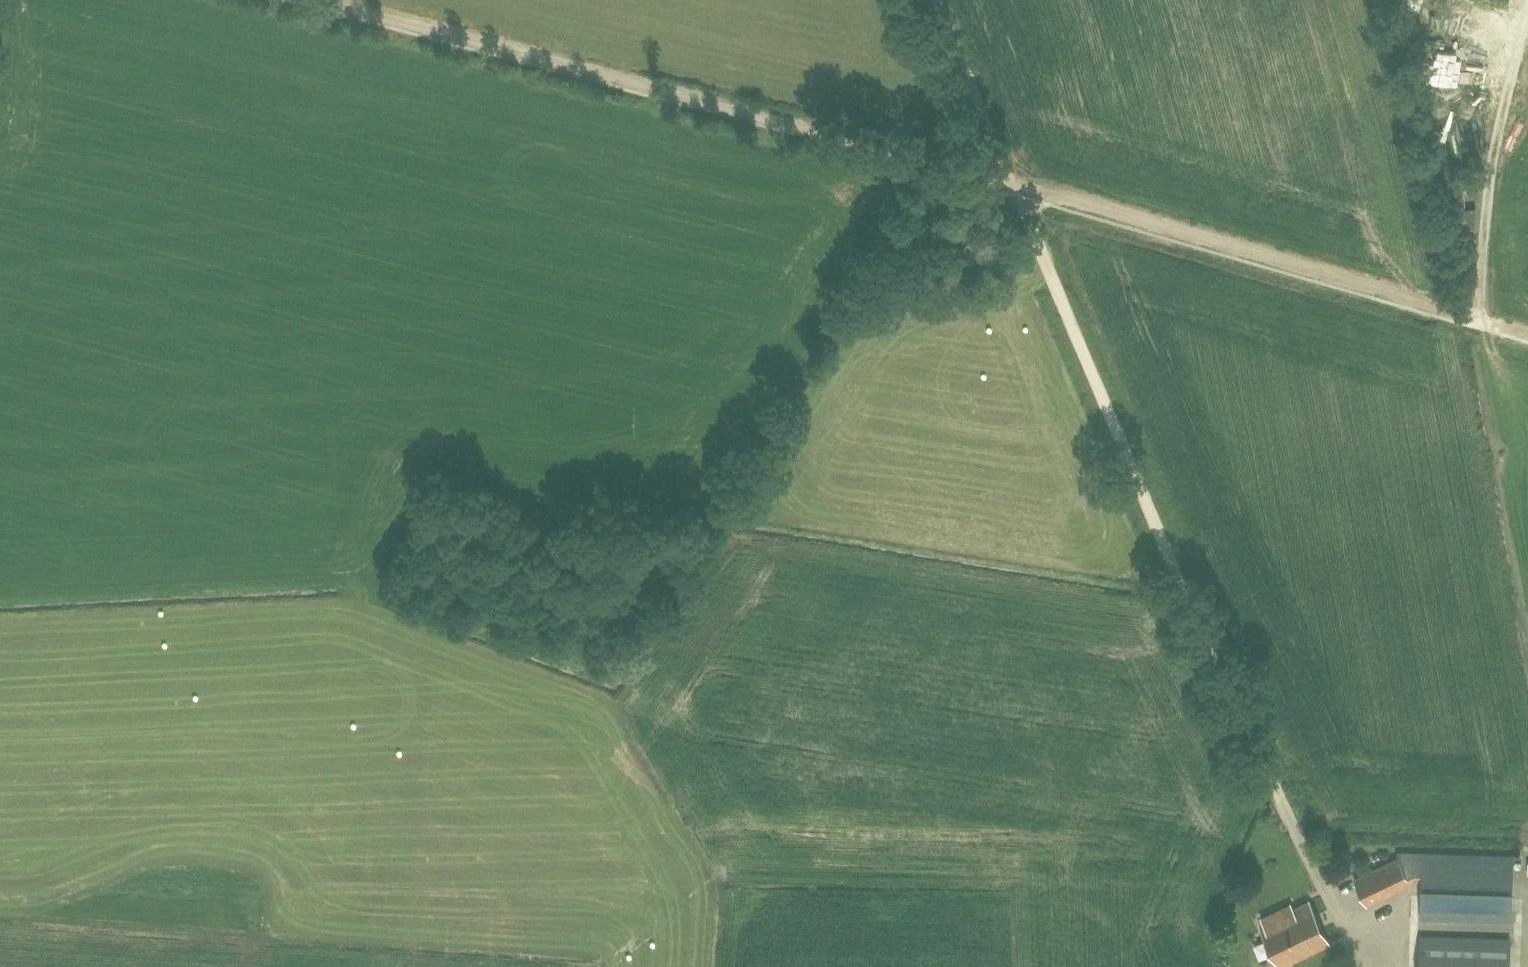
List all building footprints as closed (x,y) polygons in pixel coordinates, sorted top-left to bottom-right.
[(1398,856),(1411,881),(1418,878),(1424,879),(1422,917),(1510,920),(1512,854),(1399,850),(1398,856)] [(1367,903),(1411,881),(1398,856),(1355,878),(1367,903)] [(1328,944),(1308,901),(1292,909),(1293,912),(1287,915),(1283,907),(1261,918),(1263,923),(1260,924),(1280,966),(1328,944)] [(1509,937),(1421,935),(1420,966),(1508,966),(1509,937)]
